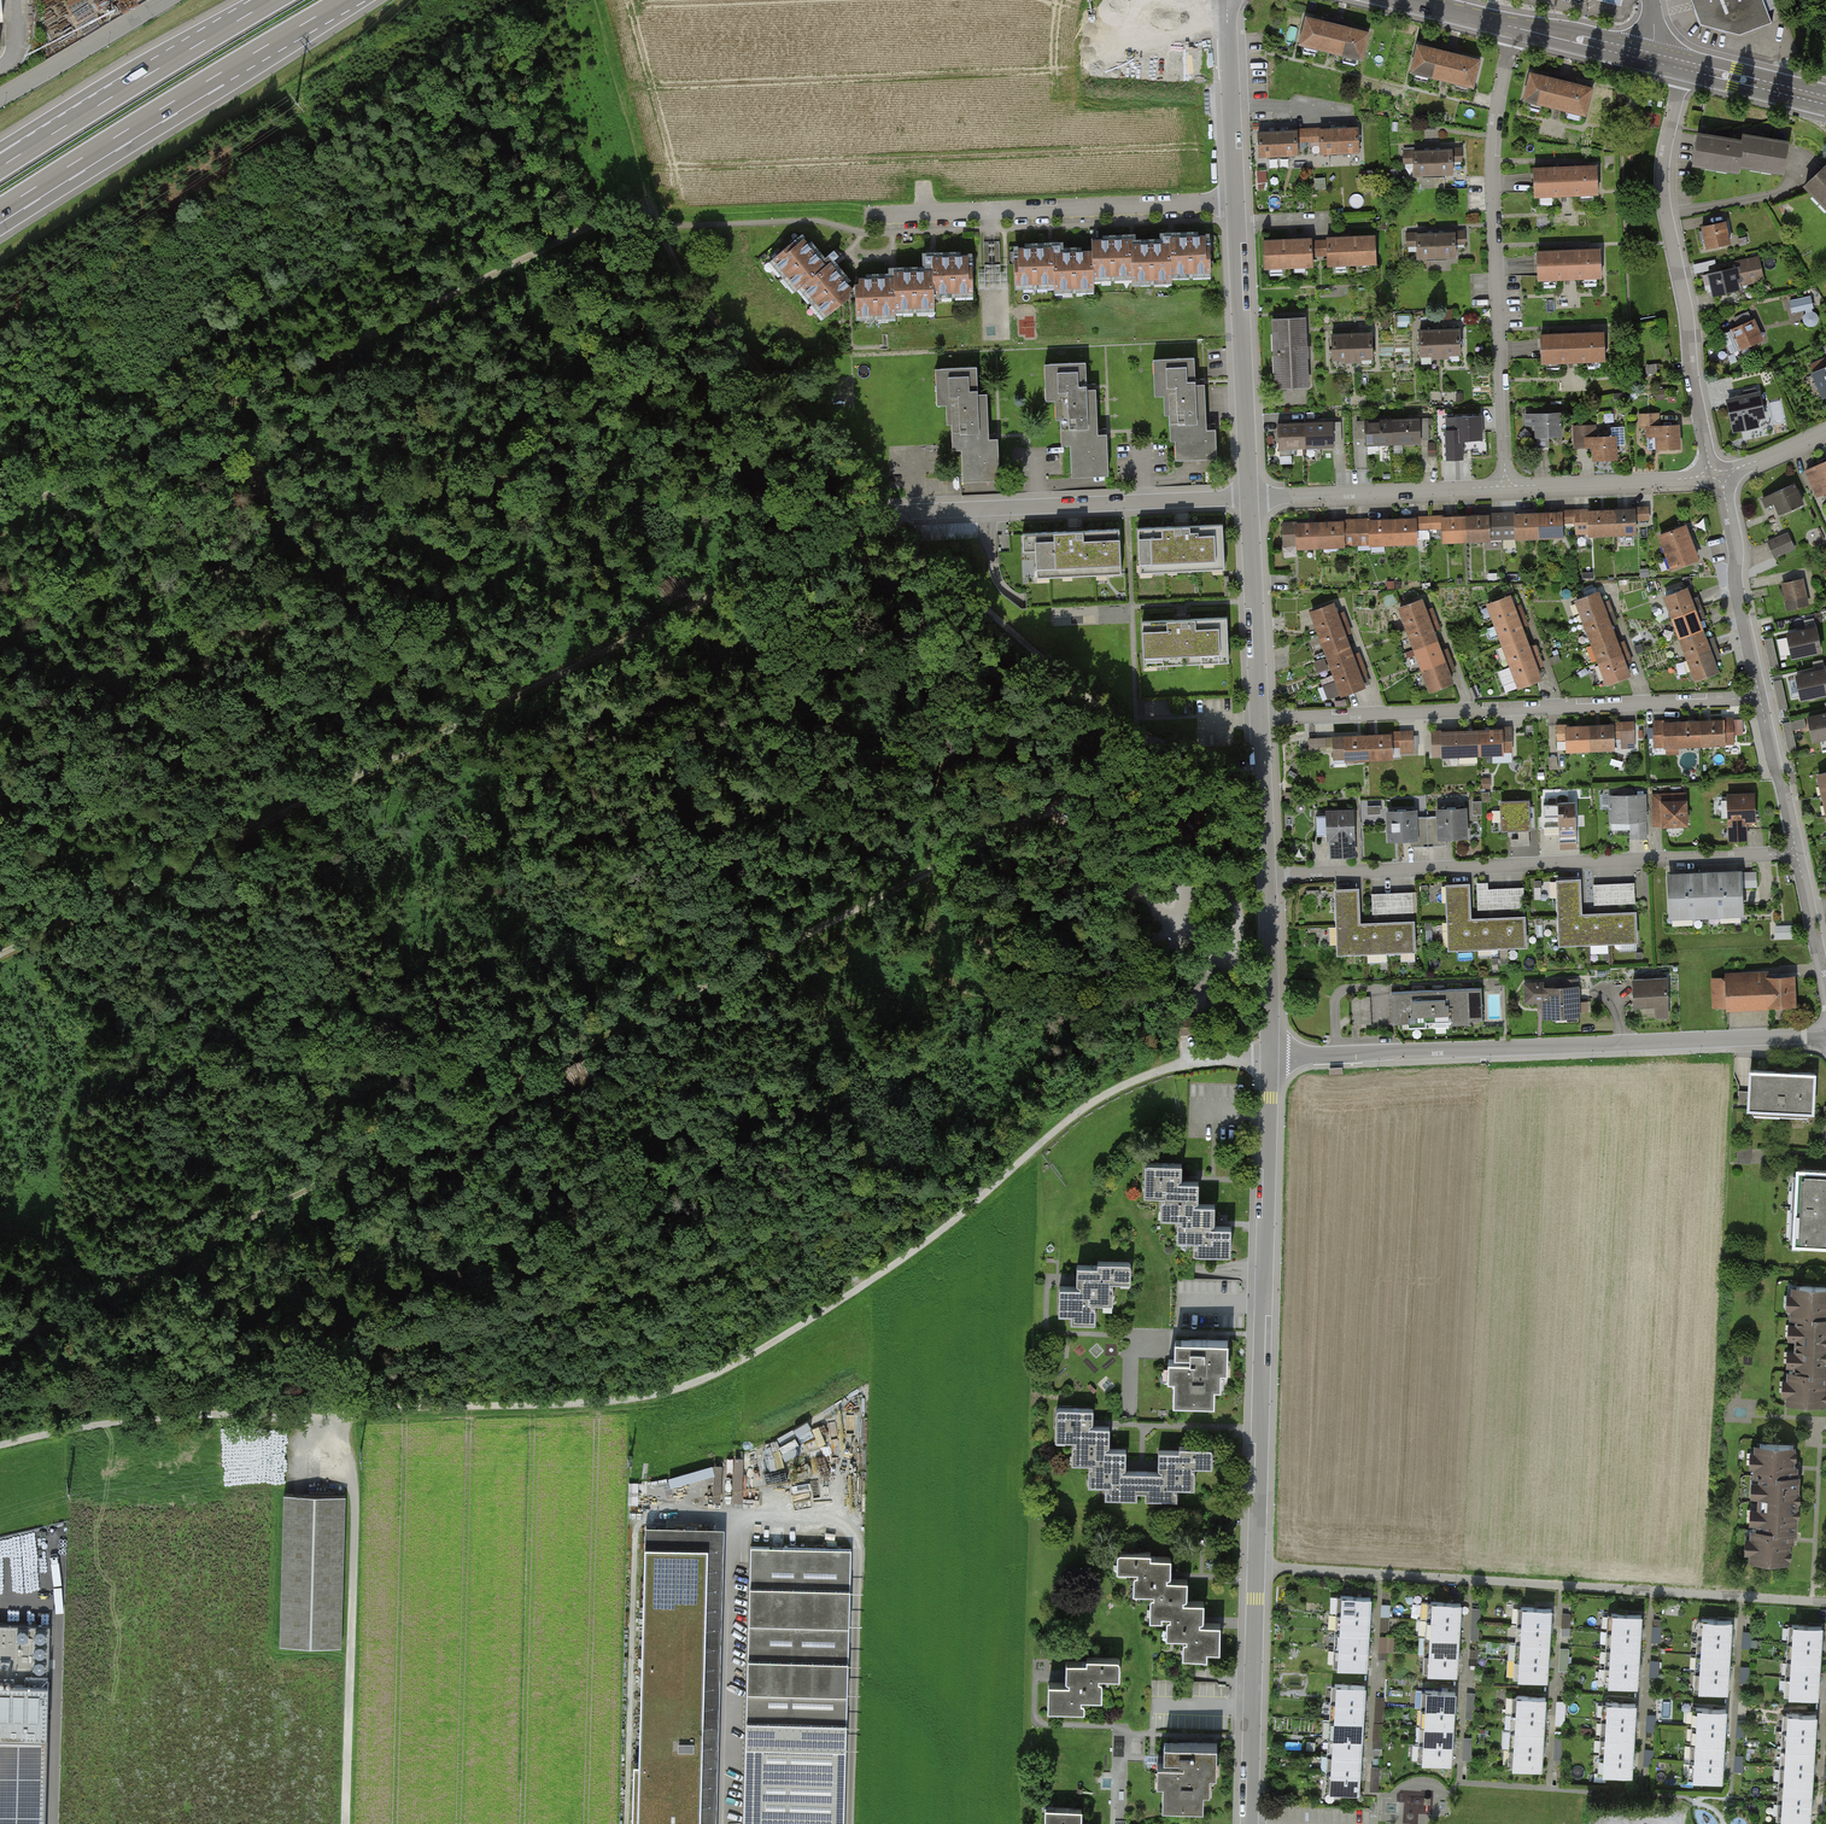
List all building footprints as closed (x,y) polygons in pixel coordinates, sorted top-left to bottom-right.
[(1595,2),(1621,8),(1623,0),(1595,0),(1595,2)] [(1701,24),(1741,34),(1772,24),(1763,0),(1692,0),(1701,24)] [(1369,32),(1306,16),(1299,45),(1362,60),(1369,32)] [(1480,59),(1417,44),(1410,72),(1473,88),(1480,59)] [(1590,89),(1526,73),(1518,102),(1582,118),(1590,89)] [(1692,125),(1699,126),(1701,115),(1694,114),(1692,125)] [(1333,129),(1319,130),(1320,149),(1320,154),(1358,153),(1357,128),(1352,129),(1339,129),(1333,129)] [(1319,130),(1297,131),(1297,150),(1320,149),(1319,130)] [(1267,133),(1259,133),(1260,157),(1298,155),(1297,150),(1297,131),(1290,132),(1267,133)] [(1720,139),(1698,135),(1693,165),(1738,172),(1739,166),(1784,173),(1789,143),(1766,139),(1744,136),(1743,142),(1720,139)] [(1459,149),(1443,150),(1422,151),(1413,152),(1414,176),(1452,174),(1452,163),(1460,163),(1459,149)] [(1805,185),(1813,194),(1815,192),(1825,204),(1825,165),(1805,185)] [(1592,167),(1530,169),(1531,198),(1593,196),(1592,167)] [(1266,170),(1255,171),(1257,188),(1267,187),(1266,170)] [(1723,221),(1698,226),(1702,248),(1727,243),(1723,221)] [(1463,232),(1445,233),(1425,234),(1416,234),(1417,258),(1456,256),(1455,241),(1463,241),(1463,232)] [(1092,240),(1093,252),(1060,253),(1060,246),(1051,247),(1014,248),(1015,285),(1054,283),(1054,288),(1094,287),(1094,276),(1132,275),(1132,280),(1172,279),(1172,273),(1207,272),(1206,234),(1168,235),(1163,235),(1164,243),(1129,244),(1128,244),(1128,238),(1092,240)] [(798,288),(803,285),(828,314),(843,301),(841,298),(852,288),(831,263),(827,267),(825,264),(800,235),(773,258),(798,288)] [(1375,235),(1326,237),(1327,266),(1376,264),(1375,235)] [(1312,238),(1262,240),(1263,269),(1314,267),(1312,238)] [(1595,249),(1532,251),(1533,281),(1596,279),(1595,249)] [(895,271),(895,276),(884,277),(856,278),(857,315),(895,314),(895,308),(935,307),(935,292),(970,291),(969,256),(933,257),(928,257),(929,270),(895,271)] [(1734,267),(1705,273),(1710,296),(1739,290),(1738,285),(1761,280),(1756,257),(1733,262),(1734,267)] [(1790,299),(1792,313),(1803,311),(1805,326),(1817,325),(1814,296),(1790,299)] [(1752,317),(1721,331),(1731,353),(1762,340),(1752,317)] [(1303,318),(1267,319),(1270,389),(1306,387),(1303,318)] [(1430,330),(1417,330),(1418,357),(1460,355),(1459,328),(1451,329),(1430,330)] [(1600,331),(1536,334),(1538,364),(1601,362),(1600,331)] [(1343,334),(1332,335),(1333,361),(1373,360),(1372,333),(1362,333),(1343,334)] [(1169,424),(1175,424),(1175,441),(1180,440),(1180,460),(1216,459),(1215,429),(1205,429),(1205,425),(1203,385),(1194,386),(1194,381),(1193,359),(1157,360),(1158,396),(1168,395),(1169,424)] [(1085,363),(1049,365),(1050,401),(1060,400),(1061,430),(1066,429),(1066,445),(1071,444),(1072,472),(1108,470),(1106,434),(1097,434),(1096,429),(1095,390),(1086,390),(1085,386),(1085,363)] [(1809,372),(1820,398),(1825,395),(1825,365),(1809,372)] [(976,368),(940,369),(941,405),(951,404),(952,434),(957,434),(958,451),(962,451),(963,476),(999,475),(997,438),(988,438),(987,434),(986,394),(977,395),(976,390),(976,368)] [(1664,387),(1652,388),(1654,401),(1665,399),(1664,387)] [(1759,393),(1725,400),(1732,433),(1759,427),(1757,421),(1765,419),(1759,393)] [(1558,412),(1522,413),(1523,426),(1531,426),(1532,449),(1547,448),(1546,436),(1559,436),(1558,412)] [(1658,425),(1658,413),(1636,414),(1637,428),(1643,427),(1643,437),(1652,437),(1653,450),(1677,449),(1676,424),(1658,425)] [(1480,416),(1447,418),(1447,430),(1457,429),(1457,440),(1462,440),(1481,439),(1480,416)] [(1430,419),(1394,420),(1395,445),(1431,444),(1430,419)] [(1394,420),(1358,421),(1358,446),(1395,445),(1394,420)] [(1306,422),(1274,423),(1275,448),(1307,447),(1306,422)] [(1338,422),(1306,422),(1307,447),(1339,446),(1338,422)] [(1593,425),(1571,425),(1572,448),(1589,447),(1589,461),(1614,460),(1613,446),(1613,435),(1609,435),(1594,436),(1593,425)] [(1608,426),(1609,435),(1613,435),(1613,446),(1625,446),(1624,426),(1608,426)] [(1457,440),(1457,429),(1447,430),(1445,430),(1446,460),(1463,460),(1462,440),(1457,440)] [(1803,471),(1816,500),(1825,495),(1825,461),(1803,471)] [(1792,485),(1759,499),(1763,509),(1772,505),(1776,515),(1801,504),(1792,485)] [(1635,509),(1614,510),(1615,537),(1636,536),(1635,509)] [(1614,510),(1587,511),(1588,538),(1615,537),(1614,510)] [(1562,513),(1542,514),(1543,539),(1563,538),(1562,513)] [(1542,514),(1515,515),(1516,540),(1543,539),(1542,514)] [(1501,515),(1469,516),(1470,542),(1502,541),(1501,515)] [(1469,516),(1442,517),(1443,544),(1470,542),(1469,516)] [(1428,518),(1396,519),(1397,545),(1429,543),(1428,518)] [(1396,519),(1363,520),(1364,546),(1397,545),(1396,519)] [(1356,520),(1318,521),(1319,548),(1358,547),(1356,520)] [(1318,521),(1280,523),(1281,550),(1319,548),(1318,521)] [(1225,568),(1223,524),(1182,525),(1139,527),(1140,571),(1225,568)] [(1683,526),(1656,536),(1669,572),(1697,563),(1683,526)] [(1121,575),(1119,529),(1074,531),(1030,532),(1031,578),(1121,575)] [(1785,535),(1766,543),(1773,560),(1793,551),(1785,535)] [(1802,580),(1780,585),(1785,612),(1808,607),(1802,580)] [(1665,595),(1696,679),(1717,672),(1712,659),(1709,650),(1705,640),(1701,629),(1698,619),(1694,607),(1690,597),(1686,587),(1665,595)] [(1576,599),(1606,682),(1629,674),(1624,662),(1621,652),(1617,641),(1613,631),(1609,620),(1605,609),(1602,599),(1599,591),(1576,599)] [(1488,603),(1518,687),(1541,679),(1536,666),(1533,658),(1529,646),(1525,636),(1521,625),(1517,614),(1513,603),(1510,595),(1488,603)] [(1400,606),(1430,691),(1451,683),(1447,673),(1444,664),(1440,652),(1436,642),(1433,632),(1428,620),(1424,609),(1421,599),(1400,606)] [(1312,611),(1341,694),(1363,686),(1360,676),(1356,665),(1351,653),(1348,643),(1344,633),(1340,622),(1336,611),(1333,603),(1312,611)] [(1183,620),(1142,622),(1144,665),(1229,662),(1227,618),(1183,620)] [(1814,627),(1781,634),(1787,663),(1821,655),(1814,627)] [(1773,639),(1764,641),(1770,669),(1779,667),(1773,639)] [(1790,676),(1796,705),(1825,699),(1825,676),(1824,669),(1790,676)] [(1782,681),(1774,683),(1779,711),(1788,709),(1782,681)] [(1808,718),(1813,744),(1825,742),(1825,714),(1808,718)] [(1687,723),(1654,724),(1655,746),(1733,743),(1732,721),(1712,722),(1687,723)] [(1575,726),(1559,727),(1560,740),(1567,740),(1568,750),(1613,748),(1613,738),(1622,737),(1623,747),(1636,747),(1635,724),(1603,725),(1575,726)] [(1461,731),(1433,732),(1434,756),(1512,753),(1511,729),(1492,730),(1461,731)] [(1388,732),(1389,735),(1351,737),(1309,739),(1310,748),(1333,747),(1334,759),(1391,757),(1391,748),(1400,747),(1400,752),(1412,752),(1411,735),(1400,735),(1400,731),(1394,731),(1388,732)] [(1685,794),(1649,795),(1651,830),(1686,828),(1685,794)] [(1753,794),(1723,795),(1725,843),(1744,842),(1744,823),(1754,823),(1753,794)] [(1643,796),(1606,798),(1607,825),(1628,824),(1628,841),(1645,840),(1643,796)] [(1473,801),(1473,814),(1482,814),(1482,801),(1473,801)] [(1527,802),(1497,803),(1498,833),(1528,832),(1527,802)] [(1575,805),(1541,806),(1542,835),(1556,834),(1557,851),(1576,850),(1575,805)] [(1463,809),(1433,811),(1434,841),(1465,840),(1463,809)] [(1352,811),(1322,813),(1323,859),(1354,858),(1352,811)] [(1414,812),(1383,813),(1385,843),(1415,841),(1414,812)] [(1743,871),(1744,900),(1758,899),(1757,871),(1743,871)] [(1738,873),(1664,876),(1666,921),(1740,918),(1738,873)] [(1559,882),(1561,943),(1636,940),(1635,913),(1622,914),(1598,915),(1583,916),(1578,916),(1577,889),(1577,881),(1559,882)] [(1477,911),(1522,909),(1521,889),(1486,891),(1486,884),(1476,885),(1477,911)] [(1634,885),(1592,886),(1593,908),(1635,906),(1634,885)] [(1467,886),(1447,887),(1449,947),(1526,944),(1525,918),(1512,919),(1487,920),(1472,920),(1468,920),(1467,894),(1467,886)] [(1354,890),(1337,890),(1340,952),(1414,949),(1412,922),(1400,922),(1376,923),(1360,924),(1355,924),(1354,899),(1354,890)] [(1411,893),(1369,895),(1370,916),(1412,915),(1411,893)] [(1761,973),(1723,975),(1723,980),(1709,980),(1710,1007),(1724,1007),(1724,1012),(1793,1009),(1792,977),(1761,979),(1761,973)] [(1664,979),(1630,980),(1631,1010),(1651,1009),(1651,1020),(1665,1019),(1664,979)] [(1576,987),(1543,989),(1542,981),(1521,982),(1522,1005),(1540,1004),(1541,1020),(1577,1019),(1576,987)] [(1481,992),(1388,994),(1389,1024),(1481,1022),(1481,992)] [(1370,997),(1350,998),(1352,1027),(1371,1026),(1370,997)] [(1180,1019),(1181,1032),(1196,1032),(1196,1018),(1180,1019)] [(1817,1073),(1750,1069),(1747,1109),(1815,1113),(1817,1073)] [(1161,1220),(1177,1220),(1176,1241),(1195,1241),(1195,1253),(1228,1253),(1229,1227),(1215,1226),(1212,1226),(1212,1205),(1196,1205),(1196,1183),(1180,1182),(1180,1179),(1180,1165),(1144,1164),(1144,1196),(1161,1196),(1161,1220)] [(1792,1170),(1789,1247),(1825,1249),(1825,1171),(1792,1170)] [(1077,1286),(1059,1286),(1059,1313),(1072,1313),(1072,1322),(1095,1322),(1095,1303),(1113,1303),(1113,1281),(1131,1281),(1131,1262),(1097,1262),(1097,1266),(1077,1266),(1077,1286)] [(1791,1348),(1825,1349),(1825,1290),(1788,1289),(1787,1318),(1791,1318),(1791,1348)] [(1228,1340),(1174,1340),(1173,1403),(1214,1404),(1215,1386),(1221,1386),(1221,1370),(1227,1370),(1228,1340)] [(1791,1348),(1790,1377),(1785,1377),(1784,1407),(1823,1408),(1824,1381),(1824,1378),(1825,1378),(1825,1349),(1791,1348)] [(1159,1470),(1159,1472),(1125,1471),(1125,1469),(1126,1450),(1109,1450),(1109,1428),(1093,1427),(1093,1423),(1094,1410),(1058,1409),(1057,1441),(1074,1441),(1074,1464),(1090,1465),(1090,1485),(1108,1486),(1108,1498),(1178,1499),(1178,1487),(1195,1487),(1195,1467),(1213,1467),(1213,1447),(1179,1446),(1179,1451),(1159,1451),(1159,1470)] [(1753,1476),(1752,1505),(1794,1507),(1795,1477),(1789,1477),(1790,1468),(1790,1448),(1750,1446),(1749,1476),(1753,1476)] [(735,1449),(735,1495),(743,1495),(744,1449),(735,1449)] [(687,1464),(687,1468),(714,1470),(713,1493),(723,1494),(723,1485),(728,1485),(729,1468),(723,1468),(723,1458),(699,1457),(699,1464),(687,1464)] [(347,1499),(285,1497),(282,1650),(343,1652),(347,1499)] [(1794,1507),(1752,1505),(1751,1534),(1746,1534),(1745,1565),(1785,1566),(1786,1539),(1786,1536),(1793,1536),(1794,1507)] [(645,1545),(639,1762),(633,1762),(631,1823),(701,1823),(708,1546),(645,1545)] [(850,1551),(748,1549),(743,1823),(845,1823),(850,1551)] [(1151,1552),(1118,1551),(1118,1571),(1135,1571),(1135,1592),(1152,1592),(1152,1619),(1167,1619),(1167,1637),(1184,1637),(1184,1657),(1207,1657),(1207,1649),(1220,1649),(1221,1623),(1204,1623),(1204,1620),(1204,1601),(1187,1601),(1187,1591),(1187,1579),(1172,1579),(1172,1557),(1151,1557),(1151,1552)] [(1369,1597),(1338,1595),(1333,1669),(1365,1671),(1365,1660),(1366,1643),(1368,1624),(1369,1605),(1369,1597)] [(1460,1603),(1428,1601),(1423,1674),(1456,1676),(1456,1667),(1457,1649),(1458,1631),(1459,1614),(1460,1603)] [(1550,1609),(1518,1607),(1513,1680),(1545,1682),(1546,1672),(1547,1653),(1548,1637),(1549,1618),(1550,1609)] [(1640,1615),(1608,1613),(1603,1686),(1636,1688),(1636,1679),(1637,1661),(1638,1643),(1640,1625),(1640,1615)] [(1730,1621),(1698,1619),(1694,1691),(1726,1693),(1726,1684),(1727,1666),(1728,1648),(1729,1632),(1730,1621)] [(50,1623),(0,1622),(0,1823),(44,1823),(50,1623)] [(1821,1626),(1788,1624),(1784,1697),(1817,1699),(1818,1690),(1819,1672),(1820,1653),(1821,1636),(1821,1626)] [(1059,1681),(1041,1681),(1041,1708),(1079,1709),(1079,1697),(1097,1697),(1097,1676),(1113,1676),(1114,1658),(1080,1657),(1080,1662),(1059,1661),(1059,1681)] [(1364,1686),(1334,1684),(1328,1790),(1357,1792),(1358,1783),(1359,1765),(1360,1748),(1361,1730),(1362,1714),(1363,1696),(1364,1686)] [(1454,1692),(1421,1690),(1417,1762),(1449,1764),(1450,1754),(1451,1737),(1452,1719),(1453,1702),(1454,1692)] [(1545,1698),(1512,1696),(1508,1769),(1540,1771),(1541,1762),(1542,1743),(1543,1726),(1544,1707),(1545,1698)] [(1634,1704),(1602,1702),(1598,1773),(1629,1775),(1630,1766),(1631,1748),(1632,1730),(1633,1713),(1634,1704)] [(1724,1708),(1692,1706),(1688,1779),(1720,1781),(1720,1772),(1721,1754),(1723,1735),(1724,1718),(1724,1708)] [(1816,1715),(1783,1713),(1776,1821),(1809,1823),(1809,1814),(1811,1796),(1812,1778),(1813,1760),(1814,1742),(1815,1724),(1816,1715)] [(1217,1743),(1163,1742),(1162,1805),(1203,1806),(1203,1788),(1209,1789),(1210,1772),(1216,1772),(1217,1743)] [(1081,1809),(1045,1808),(1045,1823),(1081,1823),(1081,1809)]
